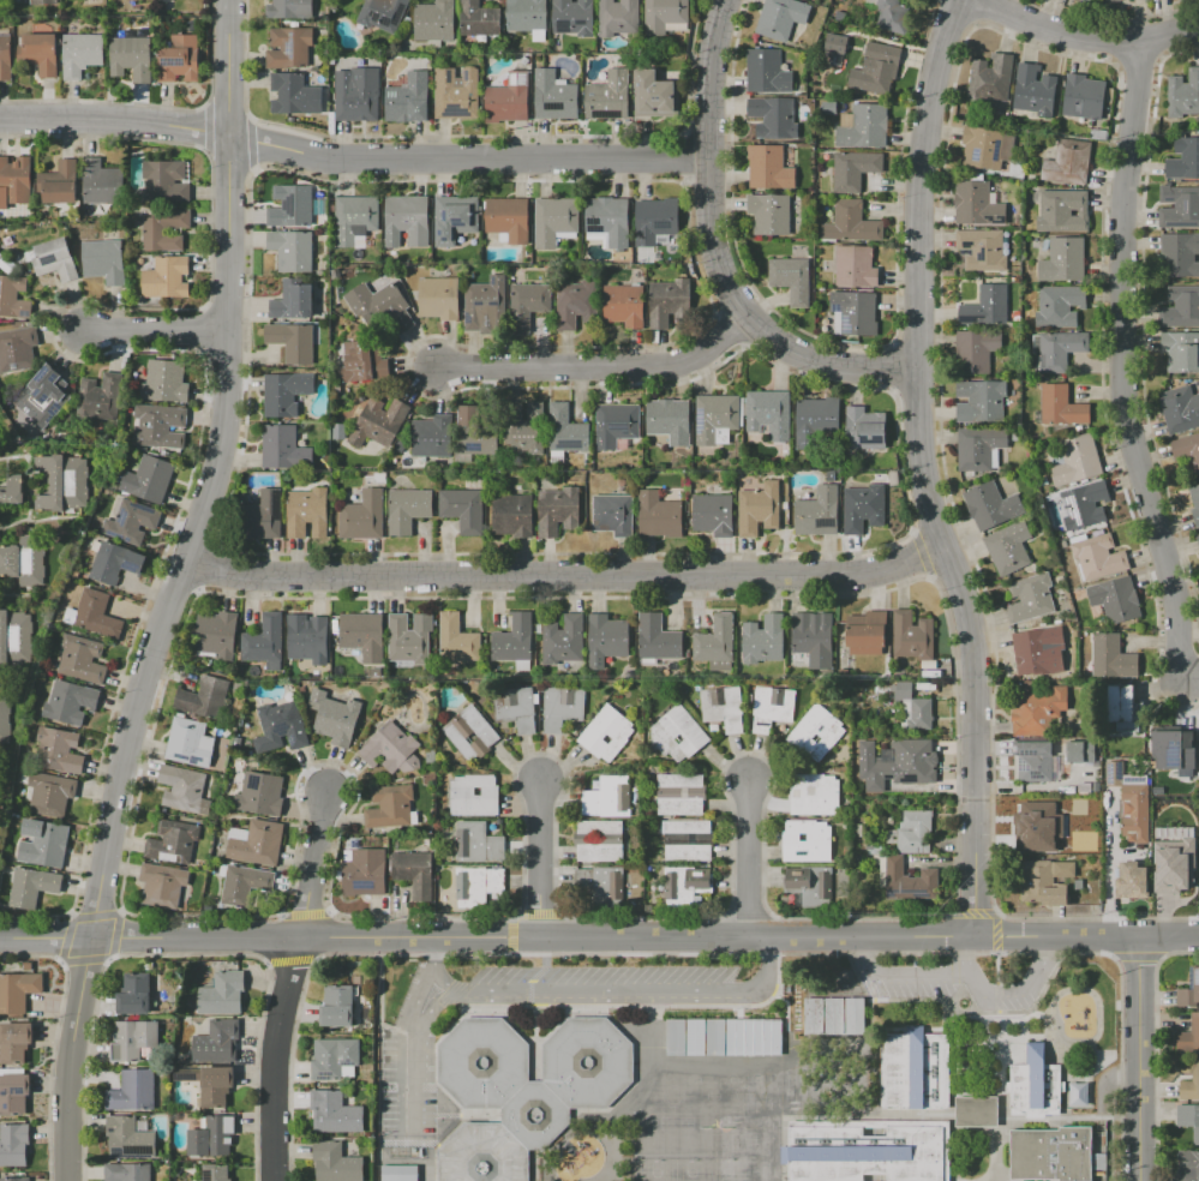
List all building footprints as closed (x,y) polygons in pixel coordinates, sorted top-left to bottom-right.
[(272,4),(272,0),(312,0),(312,17),(265,18),(265,4),(272,4)] [(356,20),(364,0),(409,0),(396,35),(356,20)] [(436,5),(436,0),(455,0),(455,40),(414,40),(414,5),(436,5)] [(460,35),(460,0),(479,0),(479,8),(499,8),(499,35),(460,35)] [(506,30),(506,0),(546,0),(546,30),(506,30)] [(552,32),(552,0),(571,0),(571,2),(576,2),(576,0),(594,0),(594,36),(577,37),(577,32),(552,32)] [(621,1),(621,0),(639,0),(639,32),(615,32),(615,36),(599,36),(599,0),(613,0),(613,1),(621,1)] [(645,36),(645,0),(688,0),(688,23),(665,23),(665,35),(645,36)] [(754,34),(765,0),(793,0),(811,6),(798,48),(754,34)] [(863,2),(864,0),(896,0),(895,5),(911,8),(905,35),(877,29),(882,10),(863,2)] [(834,19),(837,11),(845,13),(844,20),(834,19)] [(266,68),(265,50),(281,50),(281,47),(270,47),(270,29),(313,28),(313,46),(308,46),(308,67),(266,68)] [(823,50),(843,53),(845,36),(825,33),(823,50)] [(24,34),(56,34),(56,78),(38,78),(38,64),(29,64),(29,55),(24,55),(24,34)] [(11,80),(0,80),(0,35),(11,35),(11,80)] [(64,35),(103,35),(103,66),(85,66),(85,79),(64,79),(64,35)] [(157,48),(172,48),(172,36),(198,35),(198,82),(185,83),(185,76),(175,76),(175,83),(157,83),(157,48)] [(110,38),(150,38),(151,84),(132,84),(132,70),(112,70),(110,38)] [(891,95),(847,84),(851,68),(862,71),(868,42),(900,49),(891,95)] [(747,91),(747,49),(780,49),(780,72),(792,72),(792,91),(747,91)] [(1006,101),(967,95),(972,59),(988,61),(987,67),(991,68),(993,59),(990,59),(990,52),(1013,55),(1006,101)] [(520,61),(523,56),(528,60),(524,65),(520,61)] [(1012,109),(1019,62),(1041,66),(1039,72),(1036,71),(1035,80),(1041,82),(1042,74),(1056,77),(1051,114),(1012,109)] [(434,119),(434,67),(455,67),(454,78),(462,78),(462,68),(464,68),(464,67),(475,67),(475,68),(478,68),(478,119),(434,119)] [(584,118),(584,85),(607,85),(607,67),(629,67),(629,118),(584,118)] [(1188,67),(1198,67),(1198,114),(1182,114),(1182,118),(1167,119),(1167,77),(1182,76),(1182,83),(1188,83),(1188,67)] [(335,120),(335,70),(350,70),(350,68),(378,68),(378,120),(335,120)] [(535,119),(534,68),(554,68),(554,84),(578,84),(578,119),(535,119)] [(635,115),(634,70),(655,70),(655,80),(673,80),(673,115),(635,115)] [(426,120),(385,120),(385,88),(408,88),(408,71),(427,71),(426,120)] [(485,124),(485,86),(508,86),(508,72),(529,72),(528,120),(499,120),(499,124),(485,124)] [(270,73),(316,73),(316,113),(270,113),(270,101),(276,101),(277,91),(270,91),(270,73)] [(1061,114),(1067,73),(1085,76),(1085,79),(1105,82),(1101,120),(1061,114)] [(747,98),(795,98),(795,124),(797,124),(797,138),(755,138),(755,124),(762,124),(762,116),(747,116),(747,98)] [(820,114),(820,103),(837,102),(837,114),(820,114)] [(835,146),(835,126),(852,126),(852,103),(886,104),(886,115),(888,115),(888,131),(886,131),(886,148),(835,146)] [(965,126),(1005,132),(999,169),(963,164),(965,144),(963,143),(965,126)] [(1039,179),(1042,160),(1055,160),(1059,138),(1091,142),(1085,185),(1039,179)] [(1174,138),(1198,138),(1198,178),(1164,178),(1164,160),(1180,158),(1180,152),(1174,152),(1174,138)] [(749,145),(783,145),(783,167),(795,167),(795,188),(749,188),(749,145)] [(834,152),(882,152),(883,173),(861,173),(861,192),(835,193),(834,152)] [(4,191),(0,191),(0,157),(7,156),(7,163),(17,163),(17,156),(30,156),(31,202),(4,202),(4,191)] [(83,203),(83,157),(101,157),(101,168),(115,168),(115,203),(83,203)] [(37,203),(37,173),(58,173),(58,158),(77,158),(77,202),(37,203)] [(142,161),(186,161),(186,180),(175,180),(175,184),(190,184),(190,202),(146,202),(146,179),(142,179),(142,161)] [(955,223),(955,181),(989,180),(990,203),(1006,203),(1006,223),(955,223)] [(274,185),(312,185),(312,226),(265,226),(265,208),(281,208),(281,199),(274,199),(274,185)] [(1158,186),(1198,185),(1198,227),(1159,228),(1159,208),(1173,208),(1173,203),(1159,203),(1158,186)] [(1037,230),(1037,216),(1041,216),(1041,190),(1087,191),(1086,232),(1037,230)] [(789,235),(753,234),(754,214),(747,214),(747,196),(789,196),(789,235)] [(336,197),(378,197),(378,229),(365,229),(365,247),(336,248),(336,197)] [(385,197),(427,197),(428,247),(408,247),(408,230),(400,230),(400,247),(385,247),(385,197)] [(434,198),(442,198),(442,205),(469,205),(469,197),(479,197),(479,233),(455,233),(455,246),(436,246),(434,198)] [(485,199),(528,198),(528,244),(508,244),(508,232),(485,232),(485,199)] [(535,199),(578,198),(578,232),(554,232),(554,248),(535,248),(535,199)] [(584,199),(629,198),(629,252),(615,252),(615,248),(604,248),(604,239),(586,239),(584,199)] [(636,247),(635,202),(664,202),(664,199),(678,199),(678,234),(657,234),(657,247),(636,247)] [(821,239),(821,223),(834,223),(834,199),(862,199),(862,221),(883,221),(883,239),(821,239)] [(143,251),(143,210),(190,210),(190,228),(163,228),(163,236),(182,236),(182,251),(143,251)] [(955,230),(1002,229),(1002,254),(1006,254),(1006,270),(964,271),(964,256),(972,256),(971,248),(955,248),(955,230)] [(266,232),(312,232),(312,271),(278,271),(278,248),(266,250),(266,232)] [(1159,234),(1198,234),(1198,254),(1194,254),(1194,262),(1198,262),(1198,276),(1161,277),(1159,234)] [(34,246),(65,236),(78,277),(61,282),(58,270),(38,276),(32,258),(37,257),(34,246)] [(1038,281),(1038,260),(1049,260),(1049,236),(1083,238),(1081,282),(1038,281)] [(82,242),(121,240),(125,286),(106,286),(106,276),(83,277),(82,242)] [(835,287),(835,246),(871,246),(871,268),(877,268),(879,286),(835,287)] [(155,257),(187,256),(187,275),(181,275),(182,283),(188,282),(188,296),(143,298),(142,270),(155,270),(155,257)] [(768,259),(809,258),(809,308),(789,308),(789,287),(768,287),(768,259)] [(30,318),(0,316),(0,274),(28,276),(26,293),(19,292),(18,300),(31,301),(30,318)] [(464,330),(464,286),(490,286),(490,275),(505,275),(505,330),(464,330)] [(419,278),(457,277),(458,320),(439,320),(439,317),(419,317),(419,278)] [(312,319),(269,319),(269,299),(282,299),(282,278),(293,278),(293,284),(312,284),(312,319)] [(649,330),(648,283),(673,283),(673,278),(689,278),(689,312),(669,312),(670,330),(649,330)] [(557,331),(557,283),(581,283),(581,280),(600,280),(600,330),(582,330),(582,316),(576,316),(576,330),(557,331)] [(343,296),(365,282),(372,294),(394,281),(409,306),(404,308),(415,325),(400,335),(382,306),(359,320),(343,296)] [(958,324),(959,304),(979,304),(979,283),(1007,283),(1007,325),(958,324)] [(510,284),(550,284),(551,311),(529,311),(529,330),(511,330),(510,284)] [(604,286),(645,286),(645,329),(625,329),(625,322),(604,322),(604,286)] [(1035,326),(1036,311),(1039,311),(1041,286),(1085,287),(1085,308),(1079,308),(1079,306),(1069,306),(1069,311),(1077,311),(1077,328),(1035,326)] [(1167,287),(1198,287),(1198,326),(1158,326),(1158,307),(1174,307),(1174,301),(1167,301),(1167,287)] [(831,292),(875,290),(875,322),(877,322),(877,335),(841,336),(841,312),(831,312),(831,292)] [(312,366),(286,366),(286,343),(264,343),(264,325),(312,325),(312,366)] [(35,367),(0,373),(0,332),(36,326),(38,346),(31,347),(35,367)] [(957,376),(957,331),(1001,331),(1001,350),(991,350),(991,376),(957,376)] [(1039,373),(1041,332),(1089,334),(1089,352),(1067,352),(1067,374),(1039,373)] [(1161,332),(1198,332),(1198,373),(1167,372),(1168,352),(1161,352),(1161,332)] [(373,379),(343,382),(341,367),(347,366),(343,343),(367,340),(373,379)] [(140,398),(142,383),(145,384),(149,358),(186,362),(184,382),(188,383),(186,403),(140,398)] [(18,398),(47,362),(61,374),(55,383),(70,395),(44,426),(34,416),(36,414),(18,398)] [(116,420),(77,415),(80,376),(96,378),(95,386),(102,386),(103,372),(121,373),(116,420)] [(264,418),(265,372),(314,373),(313,395),(294,394),(294,403),(298,403),(296,419),(264,418)] [(955,382),(1007,382),(1007,397),(1003,397),(1003,422),(955,421),(955,402),(969,403),(969,397),(955,397),(955,382)] [(1041,384),(1068,384),(1068,404),(1089,404),(1089,422),(1041,422),(1041,384)] [(1193,396),(1198,394),(1198,426),(1169,436),(1156,395),(1189,385),(1193,396)] [(388,449),(353,430),(374,388),(388,395),(380,408),(386,412),(394,398),(410,407),(388,449)] [(787,443),(769,443),(769,431),(747,431),(745,391),(787,391),(787,443)] [(696,445),(695,396),(738,396),(738,430),(729,430),(729,445),(696,445)] [(796,400),(825,400),(825,397),(839,397),(840,448),(797,449),(796,400)] [(689,446),(669,446),(669,434),(646,434),(646,401),(658,401),(658,400),(673,398),(673,401),(688,400),(689,446)] [(503,448),(503,402),(521,402),(522,419),(528,419),(528,402),(544,402),(545,446),(503,448)] [(550,451),(550,402),(568,402),(568,424),(589,422),(590,450),(550,451)] [(136,404),(186,408),(185,427),(170,426),(170,431),(185,432),(184,449),(138,444),(134,443),(136,430),(139,430),(139,421),(133,421),(136,404)] [(595,450),(595,404),(639,404),(640,438),(616,438),(616,449),(595,450)] [(497,455),(457,455),(456,426),(458,426),(457,406),(470,406),(472,426),(497,426),(497,455)] [(846,451),(845,407),(863,406),(863,412),(885,412),(886,450),(846,451)] [(410,456),(410,420),(432,420),(432,414),(451,414),(451,456),(410,456)] [(332,439),(332,422),(346,424),(344,439),(332,439)] [(263,467),(264,425),(295,426),(294,448),(312,449),(312,461),(290,460),(290,468),(263,467)] [(958,470),(958,428),(1008,428),(1008,448),(993,448),(991,470),(958,470)] [(1103,473),(1055,486),(1050,467),(1065,463),(1059,442),(1091,433),(1103,473)] [(1169,442),(1198,433),(1198,475),(1197,475),(1191,455),(1175,460),(1169,442)] [(162,505),(119,490),(125,470),(136,475),(143,452),(175,464),(162,505)] [(86,508),(64,508),(64,510),(36,510),(36,496),(52,496),(52,470),(35,470),(35,456),(53,456),(53,455),(64,455),(64,457),(82,457),(82,458),(88,458),(86,508)] [(23,503),(0,503),(0,490),(5,490),(5,474),(23,474),(23,503)] [(1042,486),(1039,478),(1045,476),(1048,484),(1042,486)] [(981,533),(961,494),(993,479),(1002,499),(1015,493),(1025,511),(981,533)] [(1059,492),(1104,480),(1110,500),(1104,502),(1103,499),(1095,502),(1096,508),(1103,505),(1107,520),(1067,532),(1062,517),(1066,516),(1059,492)] [(738,491),(763,490),(763,481),(779,481),(779,528),(763,528),(763,521),(757,521),(757,538),(739,538),(738,491)] [(795,534),(795,500),(816,500),(816,485),(837,485),(838,533),(795,534)] [(844,534),(844,490),(868,488),(868,485),(885,485),(885,526),(869,526),(869,518),(864,518),(864,534),(844,534)] [(1188,490),(1198,486),(1198,526),(1197,527),(1192,510),(1194,509),(1188,490)] [(244,538),(244,504),(259,504),(259,488),(280,487),(281,538),(244,538)] [(287,539),(287,491),(311,491),(311,487),(328,487),(328,538),(313,538),(313,522),(305,522),(305,538),(287,539)] [(340,538),(338,504),(361,503),(361,488),(382,487),(383,538),(340,538)] [(539,538),(539,491),(564,491),(564,487),(580,487),(580,530),(565,530),(565,521),(558,521),(558,538),(539,538)] [(388,490),(431,490),(432,517),(412,517),(412,535),(389,535),(388,490)] [(438,491),(481,490),(482,534),(458,535),(458,515),(439,516),(438,491)] [(640,535),(639,490),(659,490),(659,502),(681,502),(682,534),(640,535)] [(592,496),(633,494),(633,536),(615,536),(615,529),(593,530),(592,496)] [(693,530),(693,494),(732,494),(733,536),(714,538),(713,529),(693,530)] [(492,496),(530,496),(530,536),(493,538),(492,496)] [(124,498),(161,511),(155,529),(140,524),(139,530),(146,533),(142,546),(101,533),(106,517),(115,521),(124,498)] [(1001,578),(982,539),(1024,518),(1032,538),(1021,542),(1031,563),(1001,578)] [(1060,532),(1062,539),(1055,541),(1053,533),(1060,532)] [(1085,582),(1079,557),(1074,558),(1069,544),(1110,533),(1114,547),(1108,548),(1109,554),(1123,551),(1129,570),(1085,582)] [(20,578),(0,578),(0,545),(20,545),(20,535),(42,535),(42,586),(20,586),(20,578)] [(88,577),(100,540),(146,556),(140,574),(120,568),(114,586),(88,577)] [(1006,584),(1048,571),(1053,587),(1049,588),(1056,611),(1011,624),(1006,606),(1020,603),(1018,597),(1009,599),(1006,584)] [(1086,588),(1131,576),(1143,617),(1109,627),(1103,603),(1091,606),(1086,588)] [(64,622),(68,607),(77,610),(85,586),(112,595),(104,615),(125,622),(119,640),(64,622)] [(32,665),(0,665),(0,611),(32,611),(32,665)] [(281,671),(266,671),(266,661),(241,661),(241,633),(262,633),(262,611),(281,611),(281,671)] [(440,660),(440,612),(448,612),(448,611),(451,611),(451,612),(460,612),(460,634),(480,634),(480,660),(440,660)] [(893,655),(894,611),(913,611),(912,627),(918,627),(918,619),(933,619),(933,659),(918,659),(918,657),(893,655)] [(232,661),(217,660),(217,654),(193,652),(198,612),(218,615),(218,612),(236,615),(232,661)] [(491,660),(491,633),(493,633),(493,631),(500,631),(500,633),(512,633),(512,612),(532,612),(530,660),(491,660)] [(639,658),(640,612),(663,612),(663,631),(683,631),(682,659),(639,658)] [(693,660),(694,634),(713,634),(713,612),(733,612),(732,671),(711,670),(711,660),(693,660)] [(792,612),(831,613),(831,643),(810,642),(810,652),(791,652),(791,647),(793,647),(793,642),(792,642),(792,612)] [(849,625),(865,625),(867,612),(886,612),(886,647),(882,647),(882,654),(849,654),(849,625)] [(542,665),(542,623),(558,623),(558,629),(563,629),(563,613),(582,613),(582,661),(557,660),(557,665),(542,665)] [(588,613),(607,613),(607,619),(629,619),(629,657),(604,657),(604,670),(588,669),(588,613)] [(743,660),(743,623),(759,623),(759,630),(765,630),(763,613),(784,613),(785,660),(759,660),(759,665),(743,665),(743,660)] [(340,615),(382,615),(382,665),(361,665),(362,647),(340,647),(340,615)] [(389,615),(407,615),(407,630),(413,630),(413,615),(433,615),(433,665),(413,665),(413,661),(388,660),(389,615)] [(328,665),(312,665),(312,660),(287,660),(288,622),(308,622),(308,617),(329,617),(328,665)] [(1018,675),(1012,634),(1056,627),(1059,645),(1055,670),(1018,675)] [(58,673),(64,648),(61,648),(65,633),(97,642),(104,645),(100,659),(94,658),(92,661),(107,666),(102,685),(58,673)] [(1093,634),(1119,634),(1119,653),(1137,653),(1137,675),(1093,675),(1093,634)] [(173,707),(178,689),(198,694),(200,685),(198,684),(200,673),(228,681),(217,719),(173,707)] [(55,679),(101,690),(95,713),(89,712),(90,708),(80,706),(79,711),(85,713),(82,726),(42,717),(46,702),(49,702),(55,679)] [(897,682),(912,682),(912,697),(897,697),(897,682)] [(1109,685),(1133,685),(1134,720),(1109,720),(1109,685)] [(492,690),(532,687),(535,733),(517,736),(516,720),(494,723),(492,690)] [(699,690),(741,687),(743,715),(742,715),(743,732),(725,733),(724,720),(702,721),(699,690)] [(756,687),(796,690),(791,736),(753,732),(756,687)] [(1013,735),(1013,694),(1054,695),(1054,687),(1067,687),(1067,712),(1051,711),(1051,714),(1045,714),(1045,735),(1013,735)] [(546,688),(584,689),(583,720),(562,720),(560,733),(544,733),(546,688)] [(348,749),(331,743),(332,737),(313,731),(319,711),(308,708),(314,689),(328,693),(326,696),(347,703),(348,699),(362,703),(348,749)] [(12,747),(0,747),(0,693),(12,693),(12,747)] [(903,699),(931,700),(931,727),(903,727),(903,699)] [(256,708),(270,703),(271,707),(293,701),(306,744),(290,750),(287,736),(282,737),(282,739),(256,747),(253,738),(264,736),(256,708)] [(640,737),(679,702),(711,739),(679,766),(667,753),(664,756),(657,749),(653,751),(640,737)] [(439,729),(470,703),(499,737),(487,748),(490,750),(478,760),(475,757),(469,763),(439,729)] [(576,741),(606,703),(634,725),(631,729),(634,731),(607,763),(600,757),(599,759),(576,741)] [(816,703),(846,727),(817,763),(798,749),(804,741),(793,732),(816,703)] [(164,760),(172,718),(206,724),(204,735),(202,735),(202,736),(215,738),(209,768),(164,760)] [(356,753),(390,719),(407,737),(409,735),(421,745),(414,754),(421,761),(408,775),(400,768),(392,775),(379,762),(373,768),(356,753)] [(32,762),(42,725),(79,735),(76,749),(71,748),(70,754),(85,757),(80,774),(32,762)] [(1155,763),(1156,736),(1174,736),(1175,727),(1195,729),(1194,745),(1187,745),(1186,765),(1155,763)] [(859,778),(859,771),(858,771),(858,741),(875,741),(875,756),(881,756),(881,749),(889,749),(891,741),(934,741),(934,751),(936,751),(936,781),(894,781),(894,779),(885,779),(885,792),(865,791),(865,778),(859,778)] [(1067,742),(1095,743),(1093,762),(1066,762),(1067,742)] [(1014,743),(1053,743),(1051,781),(1013,780),(1014,743)] [(161,763),(205,772),(200,798),(204,799),(202,814),(161,805),(163,791),(164,791),(166,784),(157,783),(161,763)] [(30,769),(78,780),(74,799),(68,798),(64,820),(44,815),(46,814),(29,810),(34,787),(26,786),(30,769)] [(232,808),(235,793),(240,795),(245,769),(284,777),(281,798),(283,798),(280,817),(232,808)] [(790,814),(790,773),(823,773),(823,775),(835,775),(835,780),(839,780),(839,814),(790,814)] [(450,815),(450,780),(454,780),(454,777),(464,777),(464,774),(494,774),(494,786),(497,786),(497,815),(450,815)] [(658,774),(703,774),(702,786),(657,786),(658,774)] [(630,816),(599,816),(599,815),(582,815),(582,790),(600,790),(600,777),(629,777),(630,816)] [(1149,843),(1126,843),(1126,837),(1122,837),(1122,785),(1147,784),(1149,843)] [(365,828),(364,810),(379,809),(378,802),(372,802),(371,787),(412,785),(413,799),(409,799),(412,826),(365,828)] [(1074,795),(1074,785),(1091,785),(1091,795),(1074,795)] [(1083,807),(1083,797),(1096,797),(1096,807),(1083,807)] [(658,798),(702,798),(702,815),(657,815),(658,798)] [(1192,810),(1181,810),(1181,798),(1192,798),(1192,810)] [(1018,835),(1019,803),(1047,803),(1047,811),(1048,811),(1048,828),(1036,828),(1036,837),(1018,835)] [(931,853),(897,853),(897,828),(900,828),(900,810),(933,811),(931,853)] [(160,814),(200,821),(197,841),(193,840),(190,864),(144,857),(148,838),(162,840),(163,833),(156,832),(160,814)] [(70,827),(62,869),(18,861),(20,841),(31,844),(34,838),(22,835),(25,819),(70,827)] [(284,825),(276,868),(226,858),(229,838),(246,840),(251,819),(284,825)] [(831,861),(783,861),(783,832),(785,832),(785,820),(816,820),(816,821),(827,821),(827,826),(831,826),(831,861)] [(455,861),(455,821),(485,821),(485,835),(504,835),(504,861),(455,861)] [(577,821),(622,821),(622,834),(577,834),(577,821)] [(663,821),(711,821),(711,833),(663,834),(663,821)] [(1193,873),(1181,873),(1181,868),(1170,868),(1170,883),(1153,883),(1153,832),(1169,832),(1169,843),(1193,843),(1193,873)] [(577,845),(622,845),(622,861),(577,861),(577,845)] [(665,845),(711,845),(711,862),(665,862),(665,845)] [(342,897),(342,862),(350,862),(350,850),(384,847),(385,894),(342,897)] [(391,852),(430,852),(430,904),(412,904),(412,879),(391,879),(391,852)] [(886,898),(886,855),(904,855),(903,876),(921,876),(921,869),(939,869),(939,899),(886,898)] [(1020,901),(1023,859),(1053,861),(1053,862),(1074,862),(1074,877),(1067,876),(1066,906),(1048,905),(1048,903),(1020,901)] [(142,862),(190,871),(187,888),(181,887),(178,909),(142,901),(145,881),(139,880),(142,862)] [(1147,898),(1115,898),(1115,877),(1119,877),(1119,869),(1122,869),(1122,863),(1138,863),(1138,869),(1147,869),(1147,898)] [(227,864),(277,874),(270,912),(220,903),(227,864)] [(8,907),(17,868),(61,876),(59,893),(40,889),(35,912),(8,907)] [(455,868),(486,868),(486,869),(504,869),(504,903),(455,903),(455,868)] [(594,868),(624,868),(623,907),(593,907),(594,868)] [(784,881),(810,881),(810,868),(841,868),(841,907),(784,907),(784,881)] [(666,873),(677,873),(678,898),(667,898),(666,873)] [(1191,969),(1198,968),(1198,1006),(1176,1006),(1176,989),(1191,989),(1191,969)] [(198,1015),(198,989),(215,988),(215,972),(244,971),(244,991),(241,991),(241,1014),(198,1015)] [(118,1014),(116,989),(124,988),(124,973),(149,972),(150,1013),(118,1014)] [(26,1013),(0,1013),(0,973),(42,973),(42,993),(26,993),(26,1013)] [(320,1025),(319,1005),(324,1005),(324,985),(353,985),(354,1025),(320,1025)] [(803,999),(865,999),(865,1036),(803,1036),(803,999)] [(1191,1012),(1198,1012),(1198,1047),(1191,1047),(1191,1050),(1176,1050),(1176,1032),(1191,1032),(1191,1012)] [(532,1143),(532,1180),(434,1180),(434,1155),(463,1126),(499,1126),(500,1108),(464,1107),(436,1084),(436,1043),(464,1019),(500,1019),(527,1043),(528,1080),(540,1080),(540,1045),(568,1020),(606,1018),(634,1043),(636,1077),(609,1109),(570,1109),(571,1127),(557,1141),(532,1143)] [(193,1061),(192,1037),(209,1036),(209,1020),(239,1019),(239,1039),(236,1039),(236,1061),(193,1061)] [(666,1019),(781,1019),(781,1055),(666,1055),(666,1019)] [(116,1021),(158,1021),(158,1047),(149,1047),(149,1061),(110,1061),(110,1044),(116,1044),(116,1042),(114,1042),(113,1033),(116,1033),(116,1021)] [(0,1024),(32,1023),(32,1044),(28,1044),(28,1050),(25,1050),(25,1063),(0,1065),(0,1024)] [(885,1036),(952,1033),(951,1109),(882,1109),(885,1036)] [(312,1080),(311,1060),(313,1060),(313,1039),(360,1039),(360,1079),(312,1080)] [(1009,1066),(1026,1065),(1025,1041),(1044,1041),(1044,1065),(1060,1065),(1060,1081),(1065,1081),(1065,1092),(1060,1092),(1061,1114),(1045,1114),(1045,1119),(1025,1119),(1025,1115),(1011,1115),(1009,1092),(1006,1092),(1005,1081),(1009,1081),(1009,1066)] [(1192,1059),(1198,1059),(1198,1095),(1198,1098),(1180,1098),(1180,1081),(1192,1081),(1192,1059)] [(202,1067),(233,1067),(233,1086),(229,1086),(229,1092),(227,1092),(227,1107),(202,1107),(202,1081),(173,1081),(173,1073),(202,1073),(202,1067)] [(106,1110),(106,1090),(121,1090),(121,1069),(154,1068),(154,1109),(106,1110)] [(25,1115),(0,1115),(0,1075),(29,1075),(29,1095),(25,1095),(25,1115)] [(1069,1105),(1069,1083),(1087,1083),(1089,1105),(1069,1105)] [(313,1132),(313,1109),(311,1109),(311,1091),(343,1091),(343,1107),(364,1107),(364,1132),(313,1132)] [(954,1126),(996,1127),(996,1096),(954,1096),(954,1126)] [(1177,1104),(1198,1104),(1198,1145),(1193,1145),(1192,1126),(1177,1126),(1177,1104)] [(188,1129),(206,1129),(205,1114),(235,1114),(235,1134),(233,1134),(233,1144),(230,1144),(230,1155),(188,1156),(188,1129)] [(109,1158),(109,1143),(104,1141),(107,1116),(136,1116),(136,1132),(155,1132),(155,1157),(109,1158)] [(948,1122),(948,1180),(789,1180),(789,1163),(780,1163),(780,1147),(789,1147),(789,1121),(948,1122)] [(25,1165),(0,1165),(0,1123),(28,1123),(28,1145),(25,1145),(25,1165)] [(1092,1126),(1093,1180),(1061,1180),(1061,1177),(1011,1179),(1009,1131),(1060,1129),(1060,1127),(1092,1126)] [(364,1157),(364,1180),(316,1180),(316,1162),(312,1162),(312,1141),(342,1140),(342,1157),(364,1157)] [(1177,1151),(1198,1150),(1198,1180),(1178,1180),(1177,1151)] [(150,1164),(151,1180),(104,1180),(104,1165),(150,1164)] [(228,1164),(228,1180),(203,1180),(203,1164),(228,1164)] [(416,1165),(380,1165),(380,1180),(416,1180),(416,1165)]
